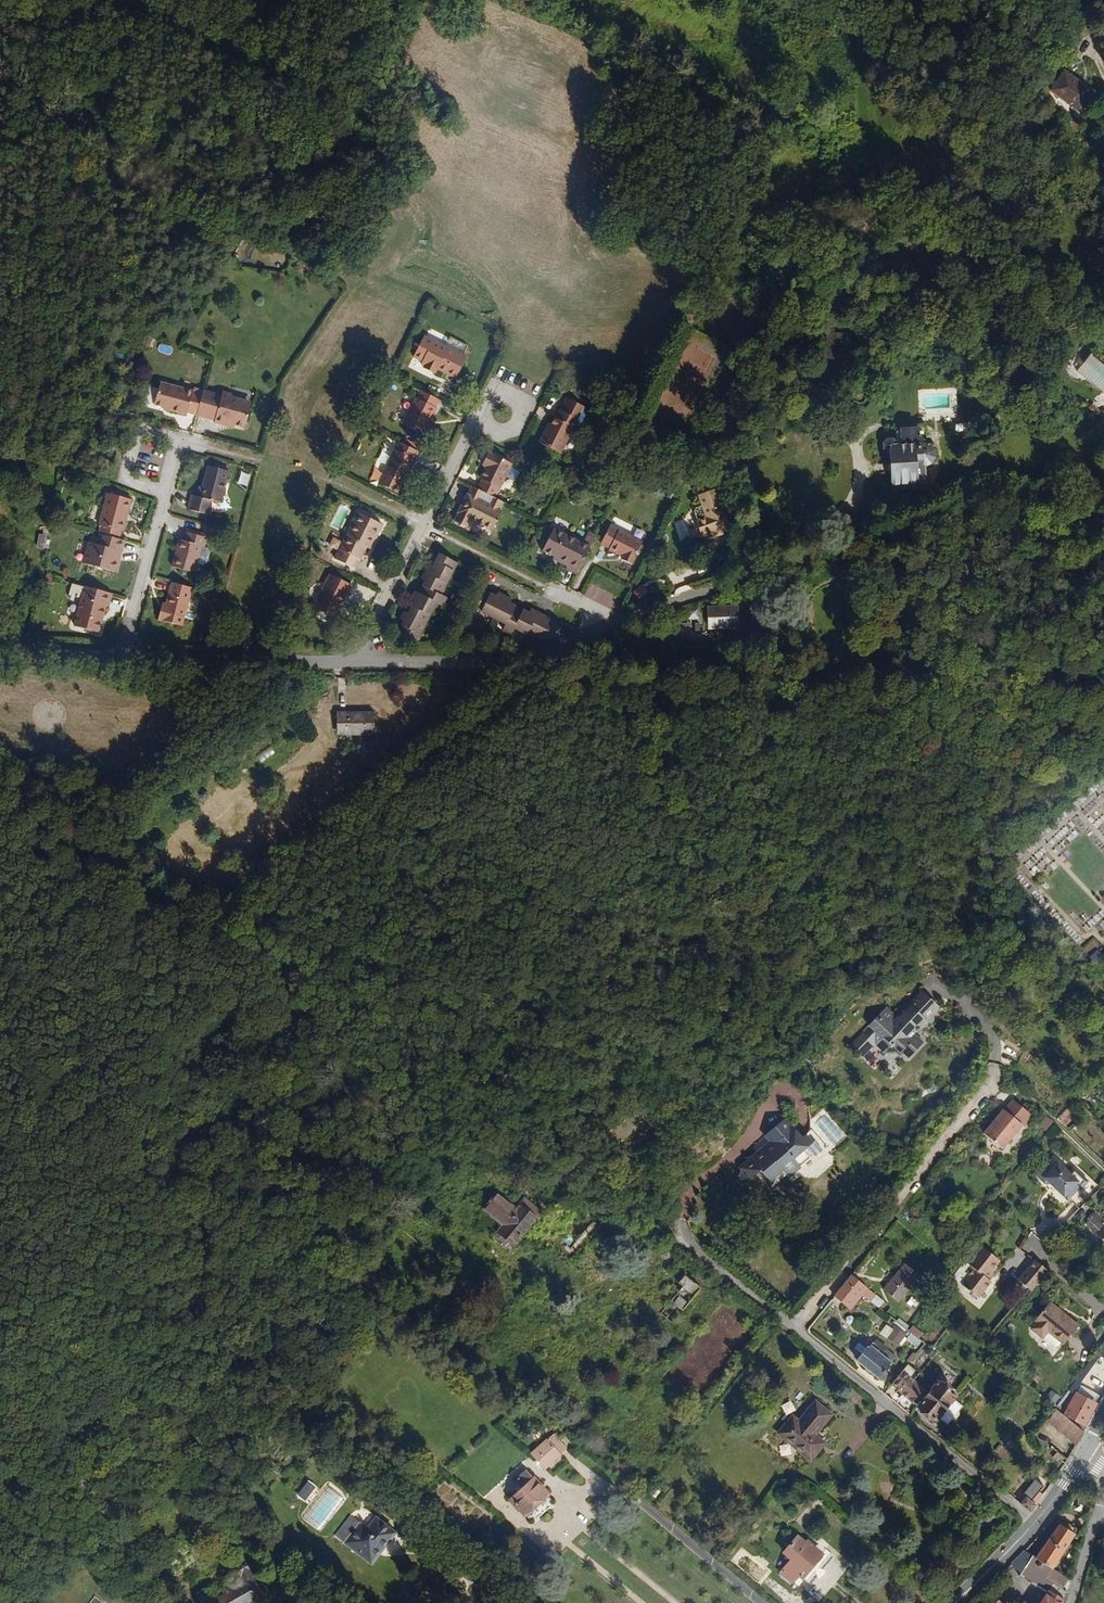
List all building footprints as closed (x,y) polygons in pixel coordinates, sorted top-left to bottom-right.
[(1080,116),(1093,98),(1064,76),(1050,96),(1064,107),(1066,105),(1080,116)] [(459,364),(469,344),(426,323),(416,345),(424,349),(431,351),(431,354),(440,358),(441,356),(459,364)] [(440,358),(431,354),(431,351),(424,349),(423,352),(426,353),(426,355),(438,361),(440,358)] [(1089,357),(1076,376),(1103,396),(1103,368),(1089,357)] [(197,407),(203,387),(195,385),(195,383),(162,373),(155,395),(164,398),(172,400),(172,403),(187,407),(188,405),(197,407)] [(431,413),(440,396),(438,395),(442,386),(424,378),(421,386),(418,386),(407,412),(431,423),(435,414),(431,413)] [(564,440),(578,410),(583,412),(591,395),(569,384),(564,396),(563,396),(559,404),(557,404),(551,417),(548,417),(542,429),(564,440)] [(244,421),(250,399),(230,393),(231,390),(231,388),(223,385),(221,391),(204,386),(203,387),(197,407),(214,413),(213,416),(221,418),(223,416),(233,418),(244,421)] [(250,399),(251,395),(231,390),(230,393),(250,399)] [(925,486),(923,464),(932,464),(935,461),(933,446),(931,443),(922,443),(922,438),(918,437),(919,435),(921,435),(922,434),(923,432),(923,429),(920,426),(917,426),(917,425),(900,426),(900,428),(896,429),(894,433),(897,437),(902,437),(902,444),(888,445),(892,489),(925,486)] [(406,472),(418,447),(417,447),(421,438),(403,430),(400,438),(397,438),(382,473),(400,482),(405,472),(406,472)] [(501,485),(510,463),(521,468),(526,456),(517,451),(517,450),(494,438),(489,448),(493,451),(491,454),(486,465),(488,466),(483,476),(501,485)] [(218,493),(228,462),(206,455),(196,487),(188,485),(183,498),(205,504),(210,491),(218,493)] [(238,483),(248,486),(252,474),(241,471),(238,483)] [(507,497),(510,490),(501,485),(483,476),(477,474),(474,481),(472,481),(463,499),(464,500),(460,508),(475,515),(479,507),(500,518),(509,499),(507,497)] [(115,522),(125,490),(102,482),(92,514),(94,514),(91,522),(110,529),(113,521),(115,522)] [(729,525),(718,489),(701,494),(705,505),(699,507),(697,510),(700,521),(699,521),(703,534),(714,530),(723,527),(729,525)] [(374,535),(386,511),(362,499),(338,546),(358,556),(370,534),(374,535)] [(618,538),(627,520),(614,513),(606,529),(614,534),(614,536),(618,538)] [(204,523),(183,516),(183,520),(203,526),(204,523)] [(581,561),(594,534),(556,516),(545,538),(557,544),(572,551),(571,553),(569,556),(581,561)] [(206,540),(205,536),(200,535),(203,526),(183,520),(180,529),(177,528),(173,541),(171,540),(166,553),(190,561),(193,552),(199,553),(202,552),(204,548),(206,540)] [(636,551),(646,529),(627,520),(618,538),(628,542),(627,546),(636,551)] [(109,550),(115,530),(110,529),(91,522),(88,532),(85,541),(78,539),(74,550),(108,561),(111,551),(109,550)] [(725,533),(723,527),(714,530),(716,536),(725,533)] [(85,541),(88,532),(81,529),(78,539),(85,541)] [(38,533),(37,548),(47,548),(48,534),(38,533)] [(446,596),(450,587),(444,584),(460,552),(441,542),(435,556),(431,554),(425,568),(429,569),(422,582),(418,581),(415,588),(418,590),(412,602),(408,601),(405,609),(408,611),(402,623),(422,633),(426,625),(425,624),(440,594),(446,596)] [(572,551),(557,544),(556,546),(571,553),(572,551)] [(845,564),(845,560),(848,560),(847,554),(841,555),(841,557),(833,557),(834,564),(845,564)] [(342,596),(345,588),(348,588),(355,572),(334,562),(318,595),(340,606),(343,597),(342,596)] [(175,610),(186,574),(167,568),(161,589),(159,594),(155,592),(152,603),(175,610)] [(71,584),(74,574),(61,570),(58,581),(71,584)] [(85,620),(94,594),(98,595),(101,583),(74,574),(71,584),(62,612),(85,620)] [(489,602),(498,584),(484,578),(476,596),(489,602)] [(550,607),(533,598),(532,600),(512,591),(513,588),(499,581),(498,584),(489,602),(509,612),(507,617),(516,621),(518,617),(540,628),(550,607)] [(731,629),(730,606),(709,607),(709,629),(731,629)] [(561,622),(566,614),(550,607),(540,628),(546,630),(549,629),(553,621),(558,624),(561,622)] [(700,619),(699,607),(688,607),(688,619),(700,619)] [(549,629),(558,624),(553,621),(549,629)] [(292,636),(295,629),(286,624),(283,632),(292,636)] [(379,716),(379,696),(343,695),(343,714),(379,716)] [(272,746),(257,755),(261,762),(276,753),(272,746)] [(1091,961),(1099,954),(1094,948),(1086,955),(1091,961)] [(938,1006),(921,989),(910,1000),(927,1018),(938,1006)] [(910,1029),(915,1023),(919,1026),(927,1018),(910,1000),(908,1003),(905,999),(898,1006),(901,1010),(895,1015),(885,1005),(877,1014),(907,1044),(908,1043),(914,1048),(922,1041),(913,1032),(910,1029)] [(864,1053),(874,1043),(884,1052),(899,1052),(901,1050),(907,1044),(877,1014),(851,1041),(864,1053)] [(913,1032),(919,1026),(915,1023),(910,1029),(913,1032)] [(804,1052),(810,1045),(805,1040),(799,1047),(804,1052)] [(864,1053),(851,1041),(847,1045),(860,1057),(864,1053)] [(907,1056),(913,1049),(907,1044),(901,1050),(907,1056)] [(809,1056),(815,1049),(810,1045),(804,1052),(809,1056)] [(1018,1127),(1026,1117),(1009,1101),(1007,1102),(1001,1110),(999,1110),(988,1123),(1006,1140),(1018,1127)] [(1048,1131),(1054,1120),(1045,1115),(1039,1127),(1048,1131)] [(1021,1130),(1029,1119),(1026,1117),(1018,1127),(1021,1130)] [(997,1152),(1006,1140),(988,1123),(978,1134),(997,1152)] [(802,1170),(811,1160),(805,1153),(811,1145),(804,1139),(802,1140),(783,1124),(766,1142),(772,1147),(774,1149),(769,1155),(765,1154),(745,1175),(756,1187),(764,1177),(775,1187),(771,1191),(777,1197),(793,1181),(791,1178),(800,1168),(802,1170)] [(1073,1195),(1084,1184),(1069,1170),(1064,1175),(1053,1164),(1047,1170),(1040,1163),(1029,1175),(1040,1186),(1042,1183),(1062,1203),(1072,1193),(1073,1195)] [(526,1221),(531,1215),(508,1198),(503,1205),(506,1206),(502,1211),(481,1196),(469,1213),(489,1227),(485,1234),(502,1247),(523,1220),(526,1221)] [(1072,1203),(1060,1218),(1066,1222),(1078,1208),(1072,1203)] [(1097,1222),(1085,1230),(1096,1242),(1103,1237),(1103,1231),(1097,1222)] [(502,1247),(485,1234),(479,1241),(497,1254),(502,1247)] [(981,1288),(979,1285),(976,1283),(981,1277),(989,1267),(972,1252),(959,1268),(962,1271),(956,1278),(960,1281),(952,1290),(968,1303),(981,1288)] [(1023,1292),(1040,1272),(1026,1262),(1010,1280),(1023,1292)] [(891,1302),(913,1276),(899,1264),(877,1289),(891,1302)] [(672,1322),(701,1285),(682,1272),(676,1280),(681,1284),(659,1312),(672,1322)] [(979,1285),(984,1280),(981,1277),(976,1283),(979,1285)] [(840,1319),(857,1296),(841,1284),(825,1306),(840,1319)] [(1055,1345),(1070,1327),(1056,1315),(1053,1315),(1049,1312),(1048,1309),(1041,1304),(1027,1321),(1029,1324),(1025,1328),(1026,1333),(1031,1337),(1037,1337),(1037,1341),(1046,1349),(1050,1349),(1054,1344),(1055,1345)] [(880,1333),(898,1346),(906,1335),(888,1322),(880,1333)] [(909,1331),(920,1338),(923,1332),(913,1325),(909,1331)] [(1087,1354),(1103,1364),(1103,1332),(1087,1354)] [(874,1380),(892,1359),(863,1335),(852,1348),(860,1355),(854,1363),(874,1380)] [(914,1406),(925,1393),(903,1377),(894,1390),(914,1406)] [(933,1422),(953,1398),(934,1383),(925,1393),(914,1406),(933,1422)] [(1052,1390),(1048,1397),(1056,1403),(1061,1396),(1052,1390)] [(1074,1425),(1085,1403),(1067,1393),(1055,1416),(1072,1425),(1074,1425)] [(803,1448),(824,1424),(809,1411),(792,1430),(786,1426),(773,1441),(803,1469),(814,1457),(803,1448)] [(1074,1434),(1047,1413),(1038,1424),(1066,1446),(1074,1434)] [(540,1469),(563,1448),(555,1439),(550,1444),(543,1438),(526,1453),(540,1469)] [(520,1517),(544,1497),(522,1475),(513,1483),(519,1490),(506,1503),(520,1517)] [(1031,1500),(1040,1485),(1031,1478),(1020,1494),(1023,1496),(1019,1502),(1030,1510),(1035,1503),(1031,1500)] [(308,1480),(297,1494),(308,1503),(319,1489),(308,1480)] [(393,1529),(376,1516),(367,1528),(350,1515),(334,1535),(372,1564),(383,1549),(380,1546),(393,1529)] [(1049,1569),(1075,1532),(1074,1531),(1076,1528),(1069,1523),(1068,1524),(1061,1519),(1035,1559),(1049,1569)] [(383,1549),(396,1531),(393,1529),(380,1546),(383,1549)] [(788,1565),(803,1548),(795,1541),(780,1558),(788,1565)] [(255,1564),(264,1559),(255,1546),(244,1553),(251,1566),(255,1564)] [(801,1583),(818,1561),(803,1548),(788,1565),(779,1576),(790,1586),(796,1579),(801,1583)] [(1063,1596),(1057,1591),(1043,1580),(1046,1573),(1049,1569),(1035,1559),(1022,1549),(1007,1564),(1019,1573),(1017,1576),(1043,1596),(1039,1602),(1058,1602),(1063,1596)] [(255,1564),(251,1566),(244,1553),(231,1560),(243,1578),(245,1576),(248,1581),(235,1589),(233,1586),(226,1590),(228,1593),(221,1597),(215,1589),(205,1595),(210,1602),(240,1602),(252,1594),(256,1600),(271,1590),(255,1564)] [(804,1586),(826,1559),(821,1557),(818,1561),(801,1583),(804,1586)] [(1063,1580),(1049,1569),(1046,1573),(1061,1584),(1063,1580)] [(1061,1584),(1046,1573),(1043,1580),(1057,1591),(1061,1584)] [(795,1591),(801,1583),(796,1579),(790,1586),(795,1591)]
